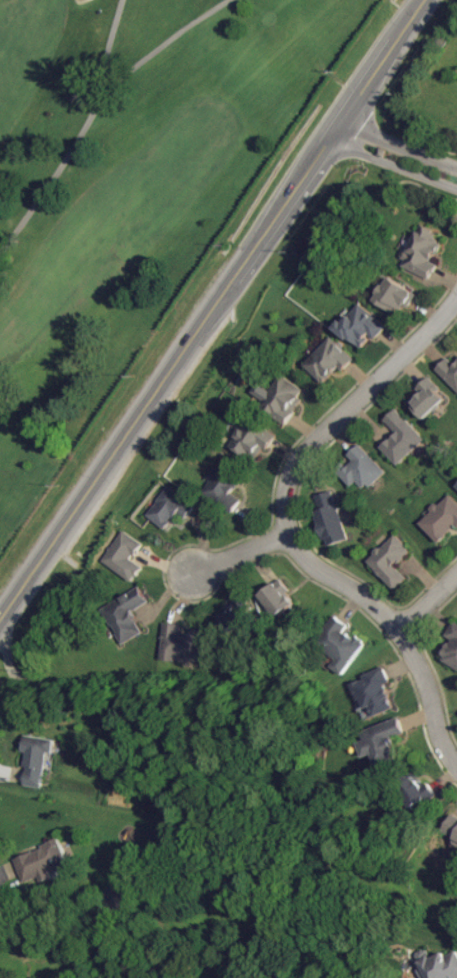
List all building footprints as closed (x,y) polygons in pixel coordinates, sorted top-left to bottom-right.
[(404,266),(431,280),(439,265),(433,262),(443,244),(435,240),(439,234),(421,225),(403,258),(407,260),(404,266)] [(418,294),(390,277),(375,302),(396,314),(401,306),(409,311),(418,294)] [(337,327),(361,349),(373,336),(377,339),(388,326),(360,301),(337,327)] [(340,368),(344,371),(356,358),(332,336),(305,365),(325,384),(340,368)] [(450,357),(438,370),(456,389),(456,364),(450,357)] [(287,426),(305,400),(300,396),(305,390),(281,373),(258,405),(287,426)] [(425,420),(449,399),(431,379),(407,401),(425,420)] [(427,440),(398,409),(386,420),(398,433),(382,448),(399,466),(427,440)] [(233,447),(258,463),(277,435),(251,418),(233,447)] [(359,481),(368,491),(388,472),(361,444),(350,455),(355,461),(342,474),(354,486),(359,481)] [(234,512),(240,503),(234,499),(240,491),(232,485),(241,472),(224,461),(203,490),(234,512)] [(182,513),(187,518),(196,508),(173,486),(148,514),(166,530),(182,513)] [(317,497),(322,510),(315,513),(328,547),(350,539),(332,491),(317,497)] [(441,545),(456,529),(456,501),(451,494),(421,523),(441,545)] [(145,543),(124,531),(104,563),(135,582),(145,567),(134,560),(145,543)] [(397,591),(409,579),(396,567),(412,551),(396,535),(369,563),(397,591)] [(260,595),(276,619),(281,616),(297,639),(311,629),(288,594),(291,592),(283,580),(260,595)] [(144,633),(133,612),(149,603),(141,588),(104,608),(124,644),(144,633)] [(226,634),(247,627),(249,632),(262,628),(253,602),(242,606),(241,604),(219,612),(226,634)] [(339,659),(332,668),(344,676),(367,643),(347,630),(350,626),(336,616),(317,644),(339,659)] [(454,640),(443,660),(456,668),(456,623),(456,622),(447,636),(454,640)] [(182,624),(164,624),(164,663),(206,663),(206,630),(182,630),(182,624)] [(375,717),(396,708),(386,685),(392,682),(385,668),(353,682),(365,710),(371,708),(375,717)] [(363,732),(367,741),(359,744),(365,759),(373,756),(377,766),(401,758),(394,740),(407,735),(400,718),(363,732)] [(56,740),(27,735),(24,752),(29,753),(24,785),(43,789),(49,753),(54,754),(56,740)] [(411,795),(412,805),(435,804),(434,780),(396,781),(397,795),(411,795)] [(456,811),(444,830),(456,838),(456,811)] [(74,870),(60,838),(16,857),(27,881),(41,875),(43,881),(53,877),(52,873),(62,869),(64,874),(74,870)] [(445,955),(444,951),(417,962),(424,977),(456,977),(456,950),(445,955)]
